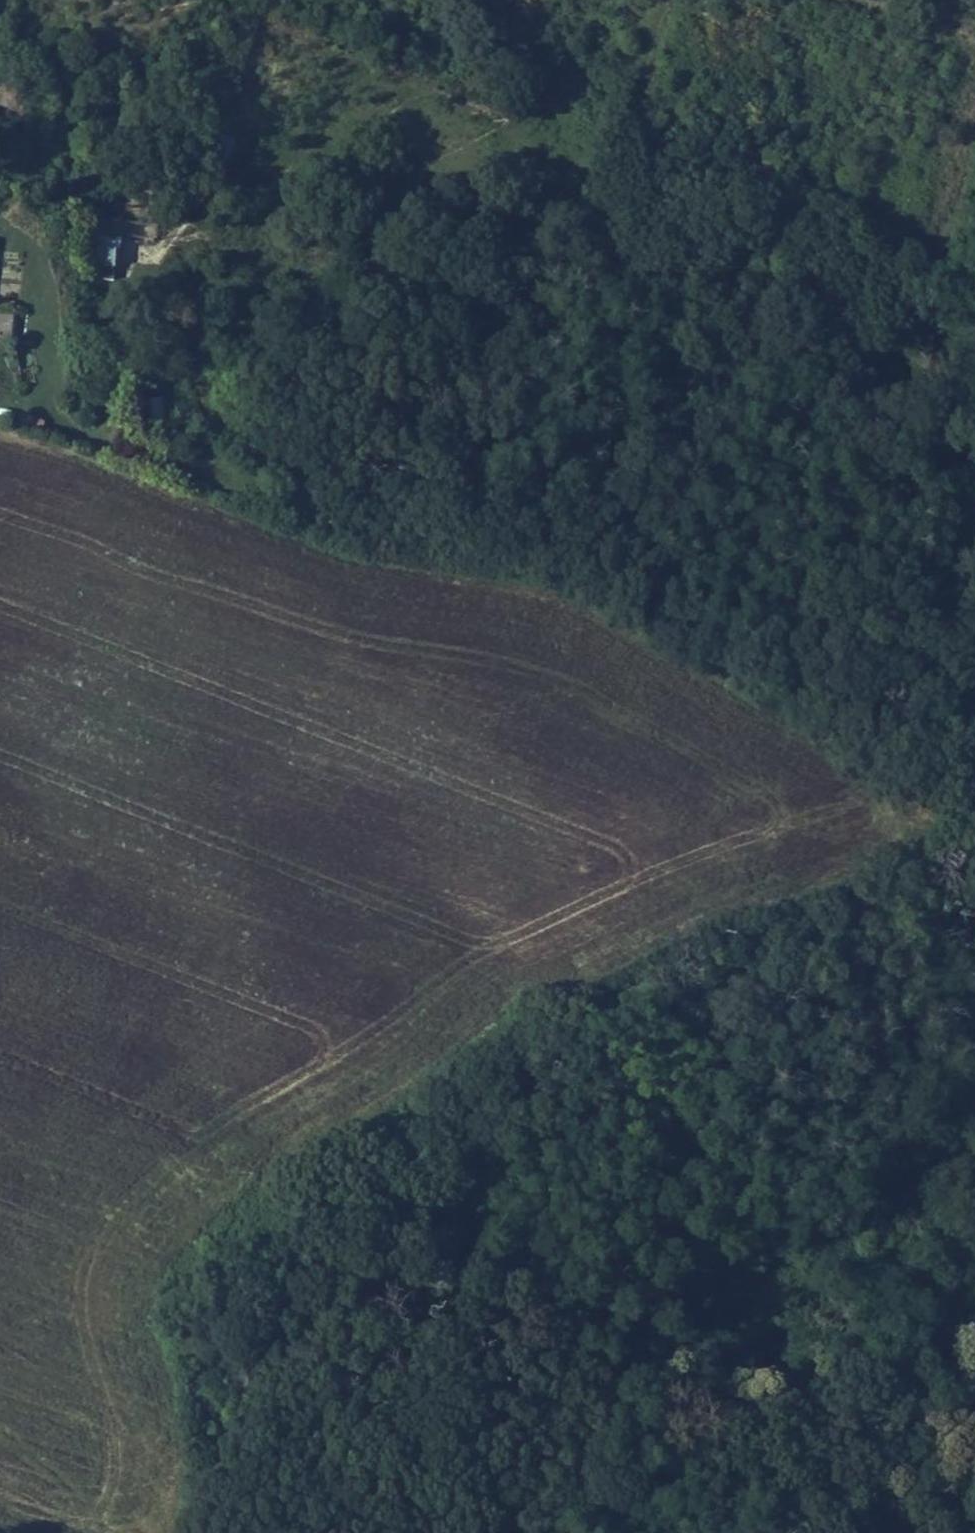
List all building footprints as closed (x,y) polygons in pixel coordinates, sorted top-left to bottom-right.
[(120,219),(100,217),(95,278),(114,280),(120,219)] [(7,340),(10,312),(0,311),(0,339),(7,340)] [(15,313),(10,312),(7,340),(12,340),(15,313)]
